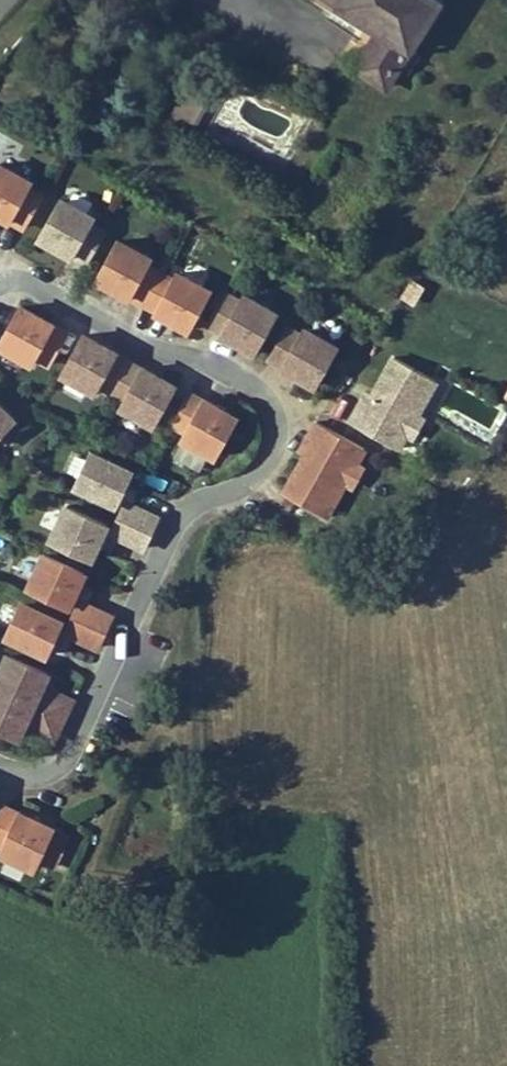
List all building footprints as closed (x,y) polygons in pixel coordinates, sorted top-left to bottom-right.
[(380,30),(358,68),(387,87),(400,67),(407,72),(419,54),(411,49),(438,2),(435,0),(333,0),(380,30)] [(193,124),(208,99),(188,87),(173,113),(193,124)] [(23,228),(40,198),(27,191),(31,184),(0,167),(0,217),(9,222),(10,221),(23,228)] [(73,255),(86,262),(103,233),(90,225),(94,218),(63,201),(41,239),(73,257),(73,255)] [(150,259),(118,241),(97,280),(129,297),(129,296),(142,303),(159,273),(146,266),(150,259)] [(159,273),(142,303),(155,310),(154,312),(186,329),(209,292),(177,274),(173,282),(159,273)] [(238,302),(225,295),(209,324),(221,331),(221,333),(252,351),(274,312),(242,295),(238,302)] [(54,325),(22,307),(1,345),(32,363),(36,356),(49,363),(56,350),(66,333),(53,326),(54,325)] [(287,327),(270,357),(283,364),(282,365),(314,383),(335,345),(303,327),(299,334),(287,327)] [(112,391),(129,361),(116,354),(117,353),(86,335),(64,373),(95,391),(99,384),(112,391)] [(357,405),(348,420),(396,447),(403,435),(415,413),(434,379),(392,355),(368,398),(363,408),(357,405)] [(142,368),(129,361),(112,391),(125,398),(121,405),(152,423),(174,384),(143,367),(142,368)] [(202,400),(189,393),(173,423),(185,430),(181,437),(212,455),(234,417),(203,399),(202,400)] [(357,405),(363,408),(368,398),(362,395),(357,405)] [(14,419),(0,405),(0,433),(14,419)] [(415,413),(403,435),(411,440),(424,418),(415,413)] [(365,449),(317,421),(309,437),(314,440),(309,450),(285,493),(327,516),(346,483),(359,460),(365,449)] [(309,437),(303,446),(309,450),(314,440),(309,437)] [(91,452),(75,485),(116,503),(118,498),(123,488),(131,471),(91,452)] [(359,460),(346,483),(355,488),(367,465),(359,460)] [(123,488),(118,498),(126,501),(128,502),(133,492),(123,488)] [(119,516),(151,532),(158,516),(128,502),(126,501),(119,516)] [(66,504),(51,537),(91,556),(99,539),(104,529),(106,523),(66,504)] [(119,516),(111,532),(114,534),(144,547),(151,532),(119,516)] [(104,529),(99,539),(109,544),(114,534),(111,532),(104,529)] [(44,554),(29,586),(69,605),(73,597),(77,587),(84,572),(44,554)] [(77,587),(73,597),(81,601),(83,602),(87,592),(77,587)] [(7,634),(47,653),(54,639),(58,628),(62,620),(22,601),(7,634)] [(73,616),(105,631),(112,615),(83,602),(81,601),(73,616)] [(68,633),(98,647),(105,631),(73,616),(66,632),(68,633)] [(58,628),(54,639),(64,643),(68,633),(66,632),(58,628)] [(0,675),(0,689),(64,719),(71,705),(41,691),(43,686),(49,673),(9,654),(0,675)] [(41,691),(71,705),(73,700),(43,686),(41,691)] [(0,689),(0,729),(19,738),(25,725),(27,720),(57,733),(64,719),(0,689)] [(27,720),(25,725),(55,738),(57,733),(27,720)] [(7,809),(0,823),(0,845),(5,847),(1,855),(34,870),(38,862),(51,869),(65,838),(52,831),(52,830),(20,813),(20,815),(7,809)]
